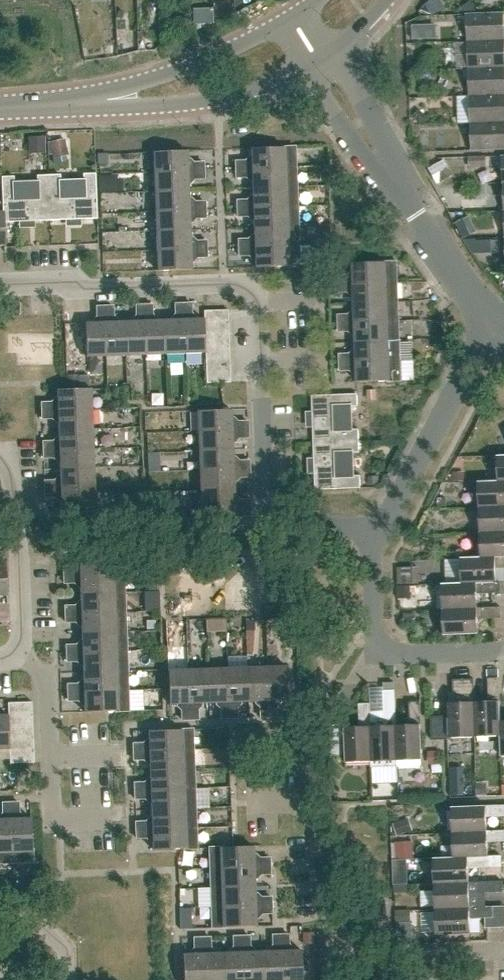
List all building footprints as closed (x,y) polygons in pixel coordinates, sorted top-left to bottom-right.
[(468,15),(469,42),(503,40),(503,14),(468,15)] [(413,23),(413,37),(424,37),(424,23),(413,23)] [(469,42),(470,69),(503,68),(503,40),(469,42)] [(470,69),(471,96),(503,95),(503,68),(470,69)] [(471,96),(472,124),(503,122),(503,95),(471,96)] [(472,124),(473,151),(503,150),(503,122),(472,124)] [(44,151),(61,146),(56,130),(39,135),(44,151)] [(235,169),(296,168),(295,147),(282,147),(282,148),(251,149),(251,157),(249,157),(245,161),(235,161),(235,169)] [(153,173),(203,170),(203,162),(193,163),(189,159),(187,159),(187,151),(153,152),(153,173)] [(485,157),(469,157),(469,167),(485,167),(485,157)] [(438,184),(452,176),(444,161),(430,169),(438,184)] [(252,189),(296,187),(296,168),(235,169),(236,177),(245,177),(250,181),(252,181),(252,189)] [(154,192),(188,191),(188,183),(190,183),(193,179),(203,178),(203,170),(153,173),(154,192)] [(48,175),(50,220),(97,219),(95,174),(83,174),(83,180),(60,181),(60,175),(48,175)] [(4,222),(50,220),(48,175),(36,176),(37,182),(14,182),(13,176),(1,177),(2,212),(3,212),(3,222),(4,222)] [(237,209),(297,207),(296,187),(252,189),(252,196),(250,196),(246,200),(237,201),(237,209)] [(155,211),(205,210),(204,202),(194,202),(190,198),(188,198),(188,191),(154,192),(155,211)] [(253,228),(298,226),(297,207),(237,209),(237,216),(247,216),(251,220),(253,220),(253,228)] [(205,210),(155,211),(155,231),(189,230),(189,223),(191,222),(195,218),(205,218),(205,210)] [(464,217),(456,221),(464,238),(472,234),(464,217)] [(238,248),(298,246),(298,226),(253,228),(254,235),(251,235),(248,240),(238,240),(238,248)] [(156,250),(206,249),(206,241),(196,242),(192,238),(190,238),(189,230),(155,231),(156,250)] [(298,246),(238,248),(239,256),(249,256),(252,260),(254,260),(255,267),(286,266),(286,267),(299,267),(298,246)] [(206,249),(156,250),(157,271),(191,270),(190,262),(193,261),(196,257),(207,257),(206,249)] [(338,285),(398,283),(397,262),(384,262),(384,263),(353,264),(353,272),(351,273),(346,276),(337,277),(338,285)] [(354,304),(399,302),(398,283),(338,285),(338,293),(347,292),(352,296),(354,296),(354,304)] [(339,324),(399,322),(399,302),(354,304),(355,312),(353,312),(348,316),(339,316),(339,324)] [(204,323),(203,319),(195,319),(195,317),(191,313),(191,303),(183,304),(185,354),(205,353),(204,347),(204,335),(204,323)] [(165,354),(185,354),(183,304),(175,304),(175,314),(171,318),(172,320),(164,320),(165,354)] [(126,356),(145,355),(144,305),(136,305),(136,315),(133,319),(133,322),(125,322),(126,356)] [(165,354),(164,320),(156,321),(156,319),(152,314),(152,305),(144,305),(145,355),(165,354)] [(86,357),(106,356),(104,306),(96,307),(97,317),(93,321),(93,323),(85,323),(86,341),(85,341),(86,357)] [(126,356),(125,322),(117,322),(117,320),(113,316),(112,306),(104,306),(106,356),(126,356)] [(204,323),(227,322),(227,310),(226,310),(204,311),(203,311),(203,319),(204,323)] [(204,335),(228,334),(227,322),(204,323),(204,335)] [(356,343),(400,341),(399,322),(339,324),(339,332),(349,332),(353,335),(355,335),(356,343)] [(204,347),(228,346),(228,334),(204,335),(204,347)] [(340,363),(401,361),(400,341),(356,343),(356,351),(354,351),(350,355),(340,355),(340,363)] [(205,359),(229,358),(228,346),(204,347),(205,353),(205,359)] [(205,370),(229,370),(229,358),(205,359),(205,370)] [(401,361),(340,363),(341,371),(351,371),(355,374),(357,374),(357,382),(388,381),(388,382),(401,382),(401,361)] [(229,370),(205,370),(206,383),(229,382),(229,370)] [(42,410),(92,409),(91,389),(66,390),(57,390),(57,398),(55,398),(51,402),(42,403),(42,410)] [(314,443),(359,441),(358,430),(352,430),(351,407),(357,407),(357,394),(312,396),(314,443)] [(59,430),(92,429),(92,409),(42,410),(42,418),(52,418),(56,421),(58,421),(59,430)] [(198,431),(247,430),(247,422),(237,422),(233,418),(231,418),(231,410),(197,411),(198,431)] [(44,449),(93,448),(92,429),(59,430),(59,437),(57,437),(53,441),(43,441),(44,449)] [(198,451),(232,450),(232,442),(234,442),(238,438),(248,437),(247,430),(198,431),(198,451)] [(359,441),(314,443),(316,490),(360,488),(360,476),(354,476),(353,453),(359,453),(359,441)] [(60,469),(94,467),(93,448),(44,449),(44,457),(53,457),(57,461),(60,461),(60,469)] [(199,470),(249,469),(249,462),(238,462),(234,458),(232,458),(232,450),(198,451),(199,470)] [(45,488),(94,487),(94,467),(60,469),(60,475),(58,476),(54,480),(45,480),(45,488)] [(200,490),(233,488),(233,481),(235,481),(239,477),(249,476),(249,469),(199,470),(200,490)] [(498,482),(478,482),(479,508),(503,507),(503,482),(498,482)] [(94,487),(45,488),(45,496),(55,496),(59,500),(61,500),(61,508),(95,507),(94,487)] [(200,509),(251,508),(250,500),(240,501),(236,497),(234,497),(233,488),(200,490),(200,509)] [(479,508),(480,533),(503,532),(503,507),(479,508)] [(251,508),(200,509),(201,529),(235,528),(234,520),(236,520),(241,516),(251,516),(251,508)] [(480,533),(481,558),(503,557),(503,532),(480,533)] [(64,575),(124,573),(124,552),(110,552),(110,553),(79,554),(79,562),(77,562),(73,566),(63,567),(64,575)] [(496,582),(496,569),(503,568),(503,557),(481,558),(461,559),(461,584),(496,583),(496,582)] [(81,594),(125,592),(124,573),(64,575),(64,583),(74,582),(78,586),(80,586),(81,594)] [(500,593),(499,582),(496,582),(496,583),(461,584),(442,584),(436,585),(437,610),(443,610),(477,609),(477,608),(477,594),(500,593)] [(65,614),(126,612),(125,592),(81,594),(81,601),(79,601),(75,605),(65,606),(65,614)] [(477,609),(443,610),(443,635),(478,634),(478,619),(501,618),(500,607),(477,608),(477,609)] [(82,633),(126,631),(126,612),(65,614),(65,622),(75,621),(80,625),(82,625),(82,633)] [(66,653),(127,651),(126,631),(82,633),(82,640),(80,640),(76,644),(66,645),(66,653)] [(83,672),(128,670),(127,651),(66,653),(67,661),(77,660),(81,664),(83,664),(83,672)] [(266,667),(267,716),(275,716),(275,706),(279,702),(279,700),(287,700),(286,666),(266,667)] [(259,717),(267,716),(266,667),(246,668),(247,701),(254,701),(254,703),(259,706),(259,717)] [(220,718),(228,718),(227,668),(207,669),(208,702),(215,702),(215,704),(220,708),(220,718)] [(240,701),(247,701),(246,668),(227,668),(228,718),(236,717),(236,707),(240,704),(240,701)] [(201,703),(208,702),(207,669),(188,670),(189,719),(197,719),(197,708),(201,705),(201,703)] [(68,692),(128,690),(128,670),(83,672),(84,680),(81,680),(77,684),(67,684),(68,692)] [(181,719),(189,719),(188,670),(168,670),(169,704),(176,703),(177,706),(181,709),(181,719)] [(498,671),(487,671),(487,679),(498,679),(498,671)] [(487,679),(488,702),(474,703),(473,703),(474,738),(500,737),(500,722),(499,679),(487,679)] [(473,703),(474,703),(473,680),(453,681),(453,692),(448,693),(450,738),(474,738),(473,703)] [(128,690),(68,692),(68,700),(78,700),(82,704),(84,703),(85,712),(116,711),(129,711),(129,710),(128,690)] [(395,726),(396,726),(395,691),(383,692),(384,717),(371,717),(371,727),(370,727),(371,762),(371,768),(398,767),(397,761),(395,726)] [(8,715),(32,714),(31,702),(8,703),(8,715)] [(410,726),(396,726),(395,726),(397,761),(398,767),(422,766),(420,702),(409,702),(410,726)] [(370,727),(371,727),(371,717),(370,704),(359,704),(360,727),(346,728),(346,726),(330,726),(332,757),(345,756),(346,763),(371,762),(370,727)] [(9,748),(7,715),(0,715),(0,713),(0,749),(9,748)] [(9,727),(32,726),(32,714),(8,715),(9,727)] [(431,740),(448,740),(447,716),(431,717),(431,740)] [(9,739),(32,738),(32,726),(9,727),(9,739)] [(133,751),(193,750),(193,729),(179,729),(179,730),(148,731),(149,739),(146,739),(143,743),(133,743),(133,751)] [(9,750),(33,750),(32,738),(9,739),(9,750)] [(33,750),(9,750),(10,763),(33,762),(33,750)] [(150,771),(194,769),(193,750),(133,751),(134,759),(143,759),(147,763),(149,763),(150,771)] [(135,791),(195,788),(194,769),(150,771),(150,778),(148,778),(144,782),(134,783),(135,791)] [(151,809),(196,808),(195,788),(135,791),(135,799),(145,799),(149,802),(151,802),(151,809)] [(10,803),(12,863),(33,862),(33,849),(32,849),(31,818),(22,818),(22,816),(18,812),(18,802),(10,803)] [(12,863),(10,803),(2,803),(2,813),(0,816),(0,864),(12,863)] [(487,831),(487,817),(503,816),(503,805),(452,807),(452,833),(487,831)] [(136,830),(196,827),(196,808),(151,809),(151,818),(149,818),(145,822),(135,822),(136,830)] [(196,827),(136,830),(136,838),(146,838),(150,842),(152,842),(153,849),(184,848),(197,848),(196,827)] [(488,856),(487,842),(503,841),(503,830),(487,831),(452,833),(453,857),(453,858),(488,857),(488,856)] [(412,841),(395,841),(395,858),(413,858),(412,841)] [(209,868),(269,866),(269,858),(259,858),(255,854),(253,854),(252,846),(232,847),(221,847),(221,846),(208,847),(209,868)] [(469,883),(468,868),(502,867),(502,855),(488,856),(488,857),(453,858),(453,857),(433,858),(434,884),(469,883)] [(209,887),(254,886),(253,878),(256,878),(259,874),(269,873),(269,866),(209,868),(209,887)] [(470,907),(486,907),(485,893),(503,893),(503,881),(469,883),(434,884),(435,909),(470,908),(470,907)] [(210,906),(271,905),(270,897),(260,897),(256,893),(254,893),(254,886),(209,887),(210,906)] [(271,905),(210,906),(211,927),(224,927),(224,926),(255,925),(255,917),(257,917),(261,913),(271,912),(271,905)] [(470,908),(435,909),(436,935),(471,934),(470,919),(494,918),(494,907),(486,907),(470,907),(470,908)] [(409,920),(409,910),(395,910),(396,921),(409,920)] [(281,979),(301,979),(300,950),(292,950),(292,948),(288,944),(288,934),(280,935),(281,979)] [(280,935),(272,935),(272,945),(268,949),(268,951),(261,951),(262,979),(281,979),(280,935)] [(240,936),(232,936),(233,946),(229,950),(229,952),(222,952),(223,979),(242,979),(240,936)] [(261,951),(253,951),(253,949),(249,946),(249,936),(240,936),(242,979),(262,979),(261,951)] [(201,937),(194,937),(194,947),(190,951),(190,954),(182,954),(183,979),(203,979),(201,937)] [(222,952),(213,953),(213,951),(209,947),(209,937),(201,937),(203,979),(223,979),(222,952)]
